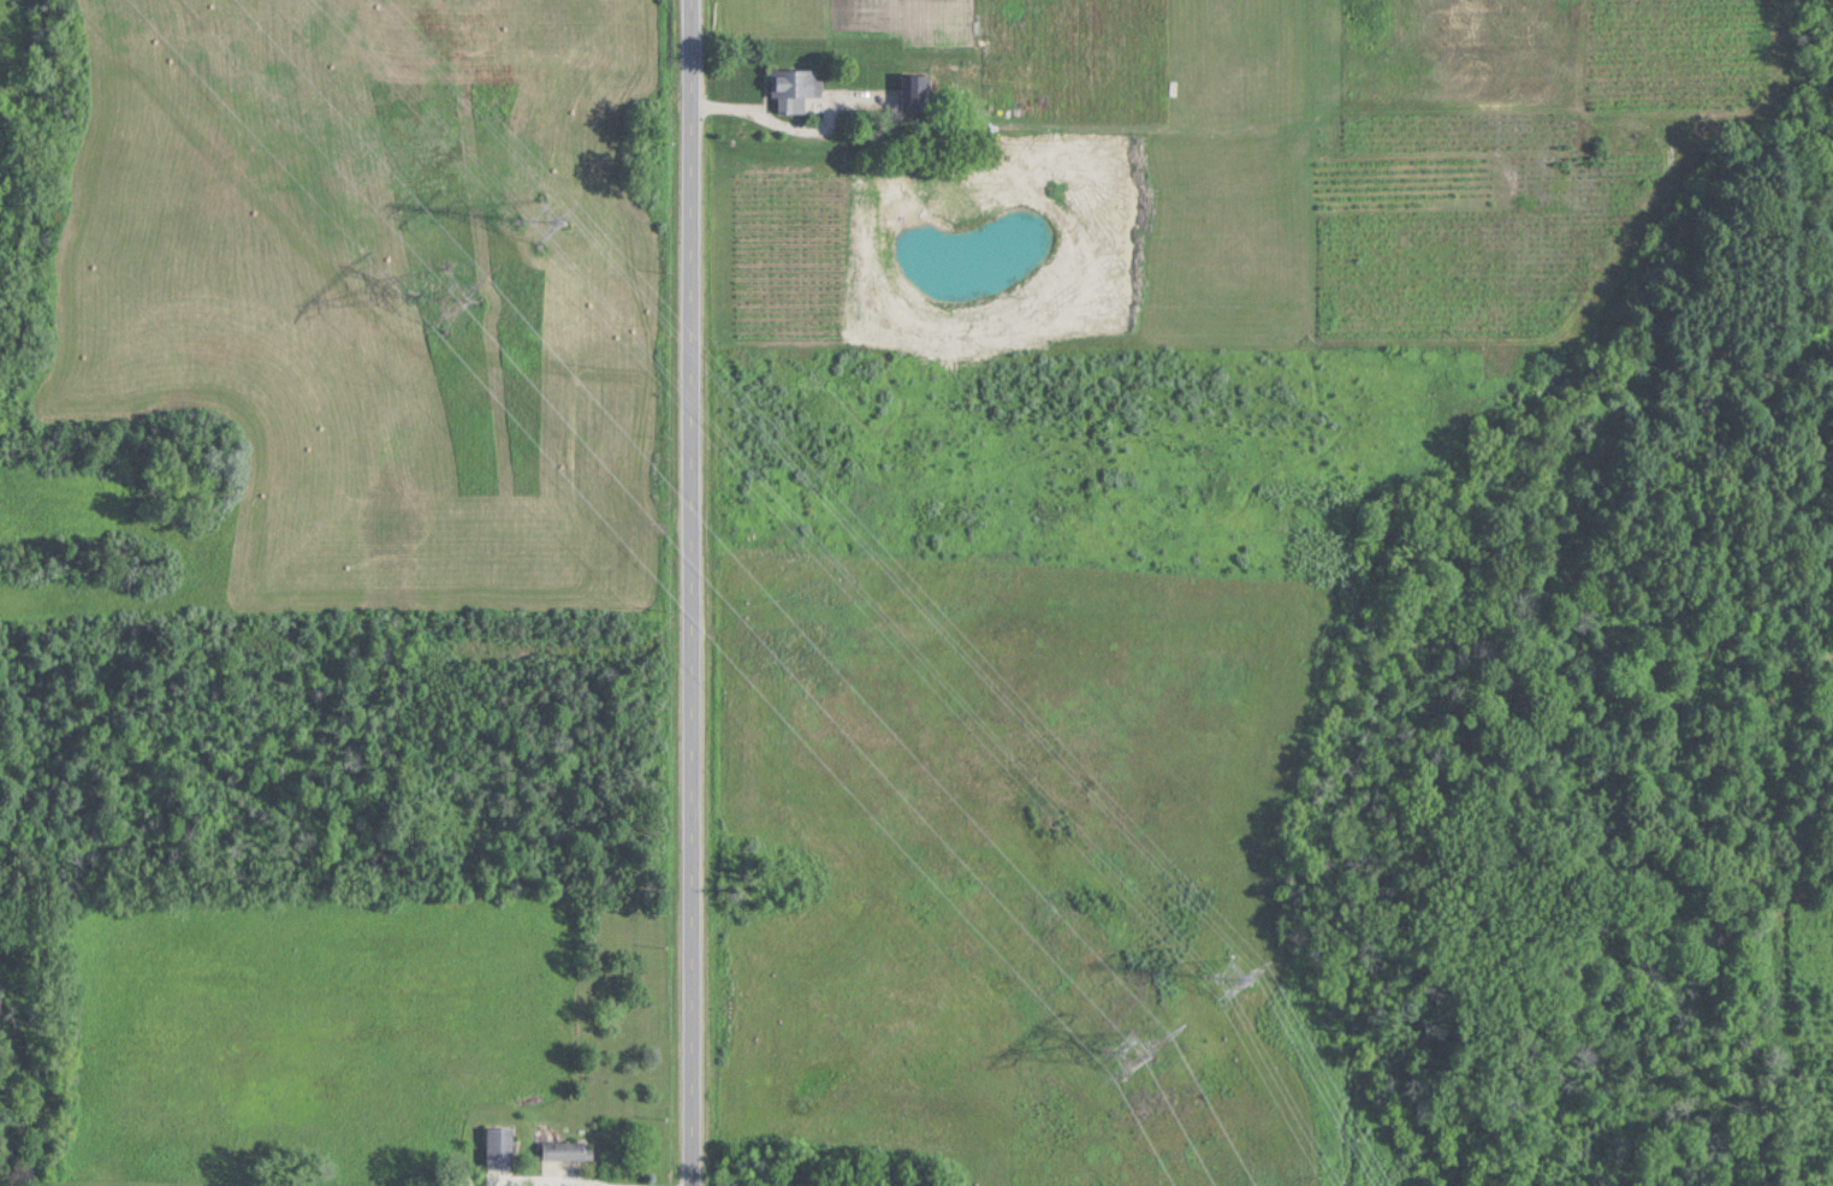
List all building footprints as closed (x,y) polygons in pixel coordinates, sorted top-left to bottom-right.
[(772,98),(822,98),(822,69),(772,69),(772,98)] [(931,74),(903,74),(903,110),(931,110),(931,74)] [(514,1169),(514,1128),(487,1128),(487,1169),(514,1169)] [(594,1160),(594,1142),(543,1142),(543,1160),(594,1160)]
